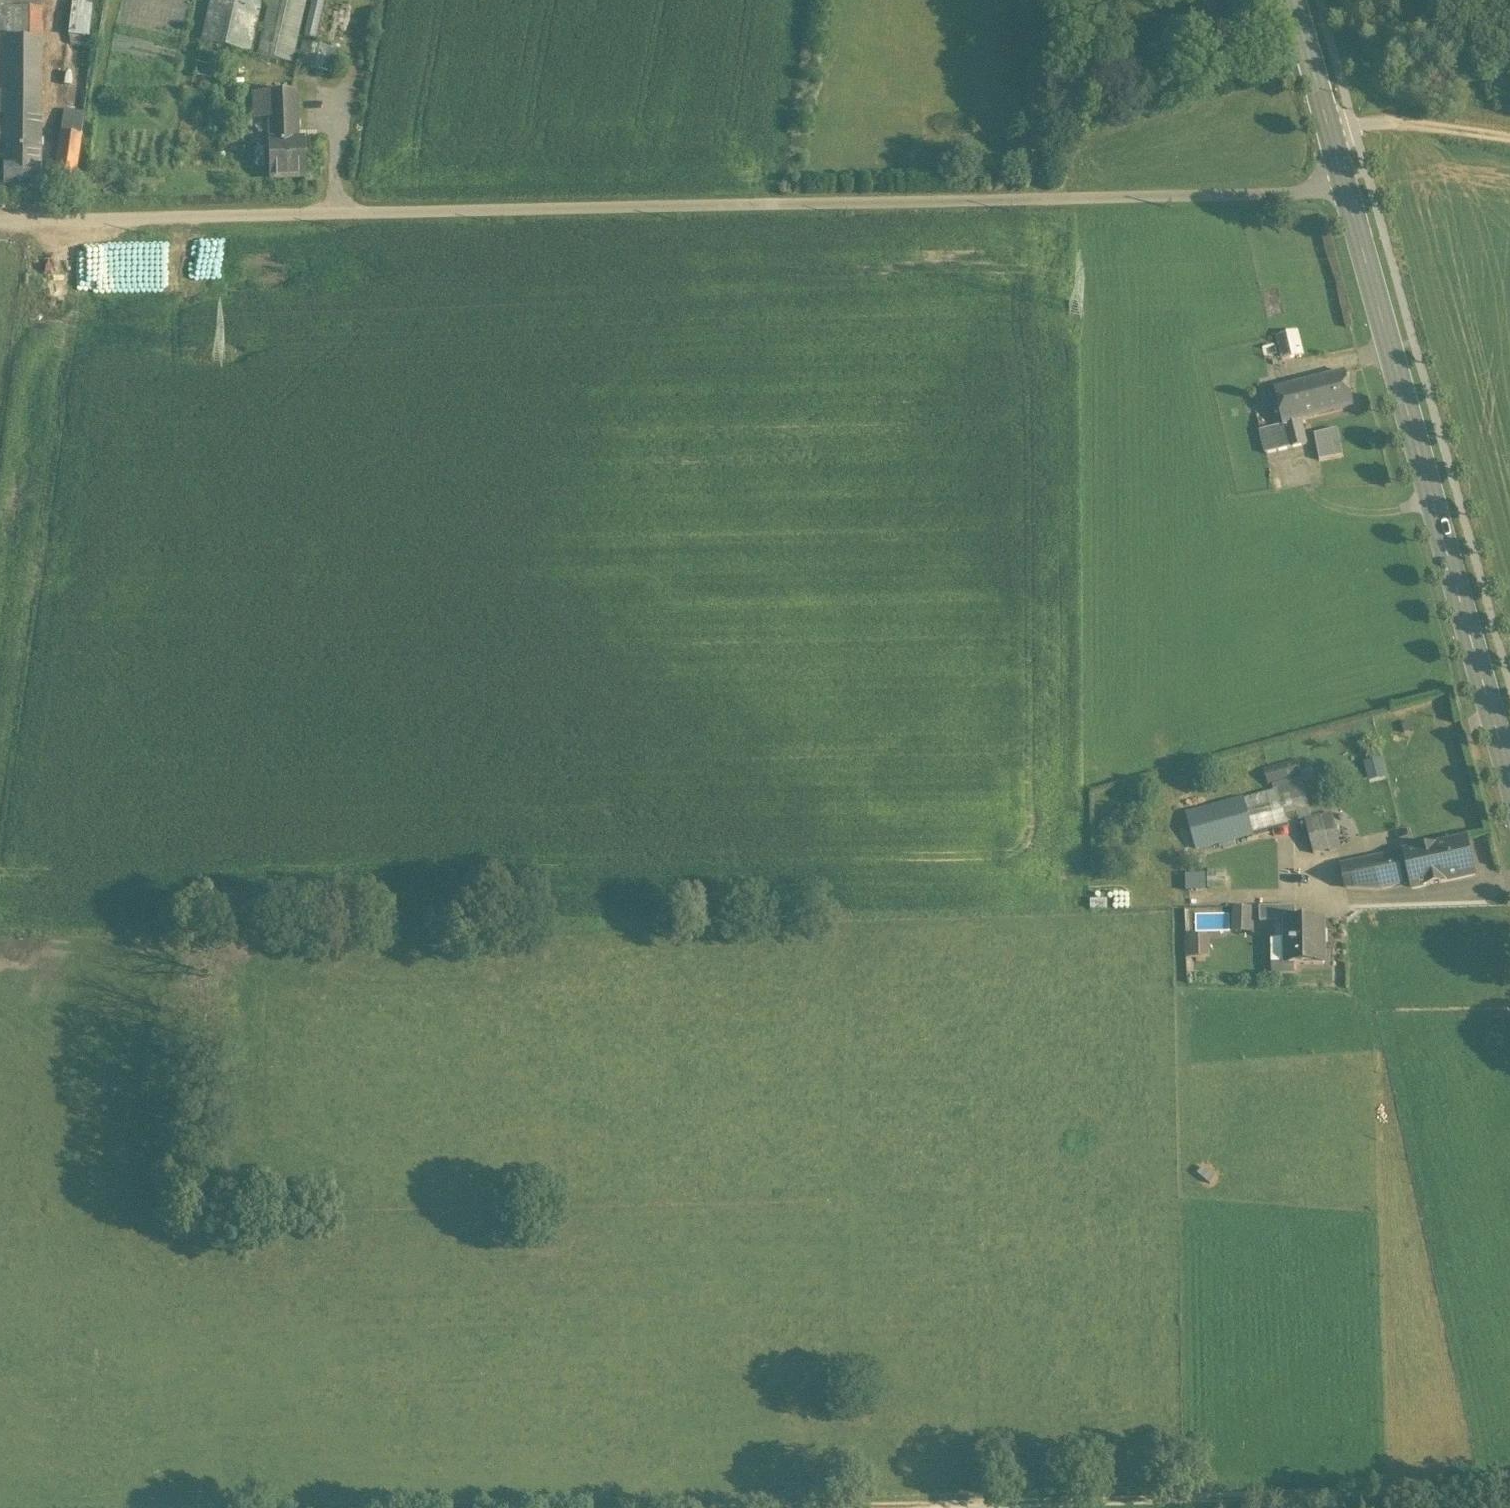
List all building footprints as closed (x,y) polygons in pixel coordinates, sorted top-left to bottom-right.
[(39,10),(39,0),(0,0),(0,9),(39,10)] [(200,44),(251,55),(264,0),(210,0),(200,44)] [(256,57),(293,65),(308,0),(269,0),(256,57)] [(322,0),(311,0),(307,36),(318,37),(322,0)] [(89,36),(90,5),(72,4),(71,35),(89,36)] [(41,158),(42,10),(39,10),(0,9),(0,157),(4,157),(41,158)] [(338,51),(302,43),(297,66),(333,74),(335,65),(339,66),(341,60),(336,59),(338,51)] [(297,93),(268,94),(269,119),(270,143),(268,143),(270,180),(306,179),(305,142),(299,142),(297,93)] [(268,94),(253,94),(254,120),(269,119),(268,94)] [(84,115),(64,113),(61,134),(81,136),(84,115)] [(81,136),(61,134),(54,182),(56,183),(75,184),(81,136)] [(41,158),(4,157),(4,187),(41,188),(41,158)] [(75,184),(56,183),(55,194),(73,196),(75,184)] [(1303,355),(1293,312),(1273,317),(1284,360),(1303,355)] [(1346,373),(1276,391),(1285,426),(1301,422),(1306,420),(1307,424),(1315,422),(1314,418),(1355,408),(1346,373)] [(1285,426),(1261,432),(1267,455),(1307,445),(1301,422),(1285,426)] [(1340,443),(1337,431),(1320,435),(1322,447),(1340,443)] [(1340,443),(1322,447),(1325,459),(1343,456),(1340,443)] [(1298,762),(1267,771),(1271,785),(1302,777),(1298,762)] [(1303,783),(1188,814),(1198,850),(1313,819),(1303,783)] [(1333,815),(1322,819),(1322,820),(1330,851),(1331,852),(1342,849),(1333,815)] [(1322,820),(1307,824),(1315,855),(1330,851),(1322,820)] [(1468,840),(1405,854),(1412,884),(1413,890),(1476,876),(1468,840)] [(1405,854),(1343,867),(1348,889),(1381,890),(1412,884),(1405,854)] [(1206,889),(1206,875),(1187,874),(1187,888),(1206,889)] [(1296,907),(1260,908),(1261,923),(1288,922),(1288,921),(1297,921),(1296,907)] [(1250,910),(1237,910),(1237,931),(1249,931),(1250,910)] [(1297,921),(1288,921),(1288,922),(1288,941),(1276,941),(1277,961),(1275,961),(1276,972),(1296,972),(1295,961),(1324,960),(1323,920),(1297,921)] [(1208,938),(1192,938),(1193,958),(1209,957),(1208,938)]
